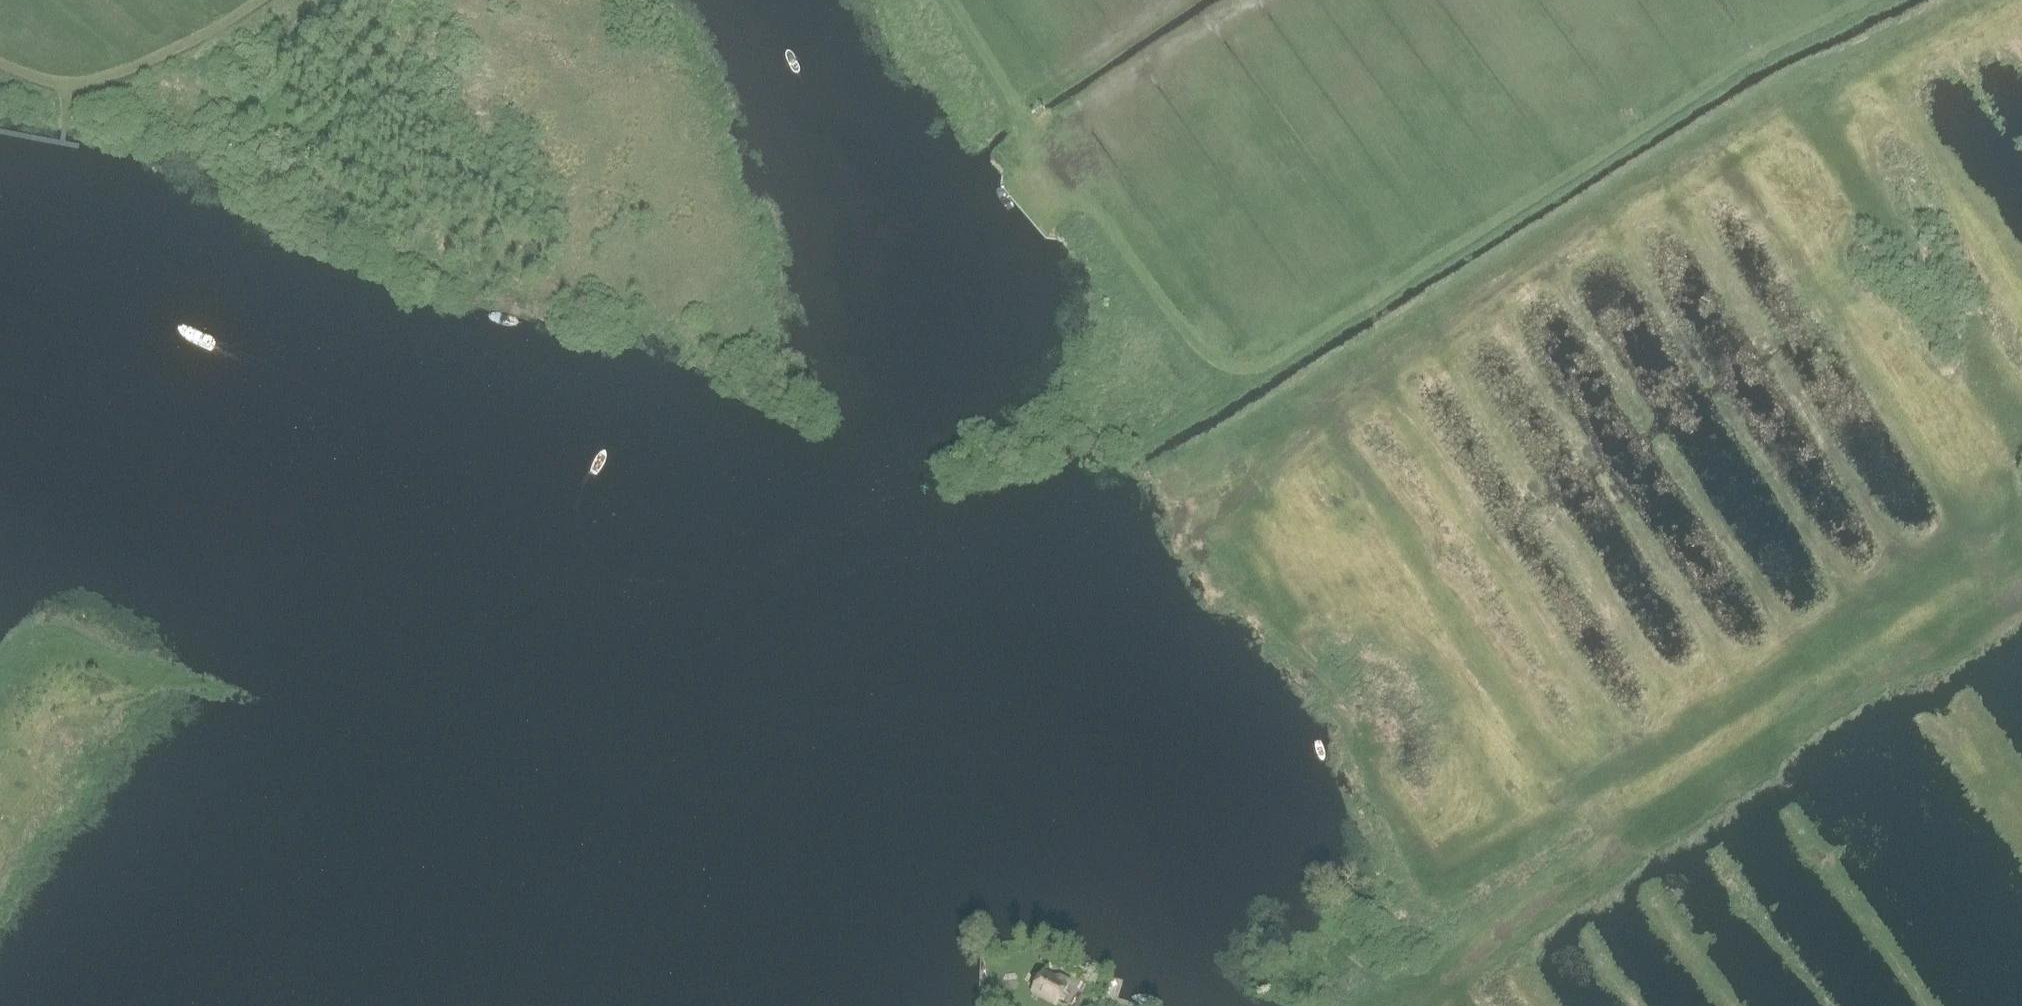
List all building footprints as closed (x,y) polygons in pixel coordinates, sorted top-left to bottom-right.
[(1045,975),(1035,995),(1056,1005),(1059,1005),(1071,983),(1061,978),(1059,982),(1045,975)]
